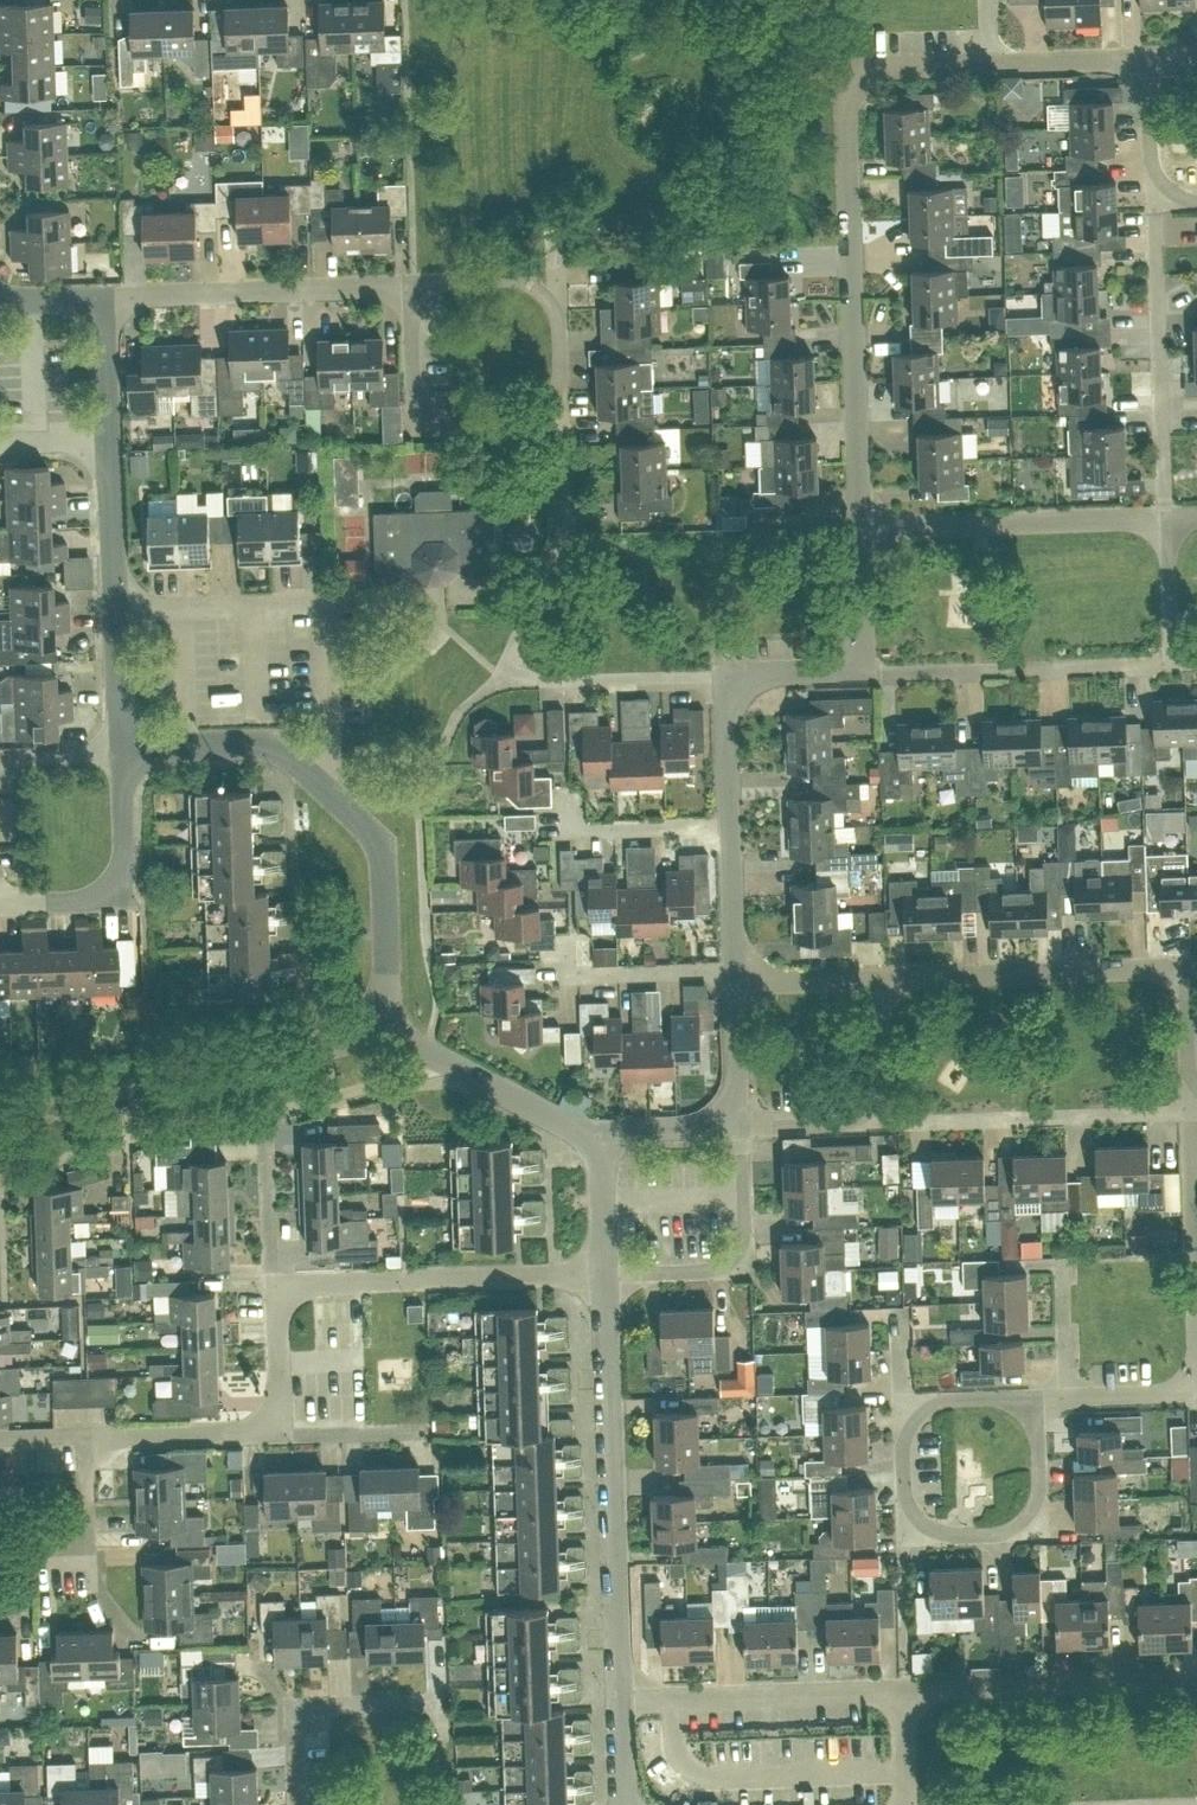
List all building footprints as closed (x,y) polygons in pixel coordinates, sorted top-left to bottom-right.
[(1046,26),(1074,25),(1073,0),(1014,0),(1014,1),(1046,0),(1046,26)] [(1074,25),(1102,24),(1101,0),(1073,0),(1074,25)] [(1141,8),(1168,7),(1168,0),(1140,0),(1141,8)] [(386,34),(384,1),(353,3),(354,48),(372,47),(372,63),(378,63),(379,91),(402,90),(401,62),(402,62),(401,33),(386,34)] [(52,34),(51,3),(0,5),(0,36),(52,34)] [(338,77),(337,49),(354,48),(353,3),(321,4),(322,36),(306,37),(308,86),(330,85),(338,77)] [(278,65),(304,64),(303,34),(290,35),(289,5),(258,6),(259,49),(278,48),(278,65)] [(212,38),(213,67),(260,66),(259,49),(258,6),(227,7),(228,37),(212,38)] [(165,53),(182,52),(182,57),(190,64),(195,64),(196,74),(210,73),(209,38),(195,38),(194,8),(163,9),(165,53)] [(136,83),(135,71),(147,71),(147,54),(165,53),(163,9),(132,11),(134,43),(120,43),(122,84),(136,83)] [(10,50),(11,66),(53,65),(52,34),(0,36),(0,51),(10,50)] [(54,96),(53,65),(11,66),(11,82),(0,82),(0,98),(54,96)] [(1064,103),(1070,103),(1071,128),(1114,127),(1113,100),(1096,101),(1095,86),(1064,87),(1064,103)] [(1046,118),(1060,117),(1058,91),(1045,92),(1046,118)] [(903,108),(886,108),(887,134),(930,133),(929,108),(935,107),(934,92),(902,93),(903,108)] [(224,130),(237,136),(246,118),(233,112),(224,130)] [(22,123),(23,140),(6,140),(7,155),(66,153),(65,122),(22,123)] [(1072,153),(1066,154),(1067,169),(1098,168),(1098,153),(1115,153),(1114,127),(1071,128),(1072,153)] [(888,161),(905,160),(905,175),(937,174),(936,158),(931,158),(930,133),(887,134),(888,161)] [(25,186),(67,184),(66,153),(7,155),(8,170),(24,169),(25,186)] [(1016,156),(1005,156),(1005,167),(1017,166),(1016,156)] [(1019,161),(1020,184),(1039,183),(1038,160),(1019,161)] [(1116,181),(1099,182),(1098,168),(1067,169),(1055,169),(1055,186),(1059,186),(1060,210),(1117,208),(1116,181)] [(910,189),(911,215),(954,214),(968,213),(967,187),(953,187),(938,188),(937,174),(905,175),(906,189),(910,189)] [(312,178),(312,183),(313,208),(334,206),(335,250),(361,249),(360,205),(344,205),(344,187),(326,187),(326,177),(312,178)] [(280,184),(281,193),(265,194),(266,239),(293,238),(292,214),(291,194),(298,194),(299,213),(313,213),(313,208),(312,183),(280,184)] [(378,184),(379,204),(360,205),(361,249),(392,248),(391,213),(407,213),(406,183),(378,184)] [(249,185),(217,186),(217,200),(218,216),(233,215),(232,196),(239,196),(240,215),(240,239),(266,239),(265,194),(249,195),(249,185)] [(145,225),(146,257),(172,256),(170,212),(154,212),(154,202),(135,203),(135,197),(122,198),(124,233),(138,233),(138,225),(145,225)] [(188,201),(188,211),(170,212),(172,256),(198,255),(197,231),(197,223),(204,222),(204,231),(218,230),(218,216),(217,200),(188,201)] [(1053,227),(1051,201),(1033,202),(1034,227),(1053,227)] [(1101,249),(1101,235),(1118,234),(1117,208),(1060,210),(1061,236),(1069,236),(1069,241),(1056,241),(1056,251),(1101,249)] [(26,212),(26,228),(10,229),(10,244),(69,242),(68,210),(26,212)] [(912,241),(929,241),(930,255),(974,254),(994,253),(993,238),(955,239),(954,214),(911,215),(912,241)] [(1021,214),(1003,215),(1004,228),(1022,227),(1021,214)] [(27,258),(28,275),(70,273),(69,242),(10,244),(11,259),(27,258)] [(1097,264),(1102,264),(1101,249),(1056,251),(1054,251),(1055,291),(1098,290),(1097,264)] [(930,269),(913,270),(914,296),(957,295),(970,295),(969,269),(974,269),(974,254),(930,255),(930,269)] [(741,277),(746,277),(747,302),(790,301),(789,274),(772,275),(772,260),(740,262),(741,277)] [(616,281),(617,306),(617,307),(661,305),(660,280),(665,280),(665,264),(633,265),(634,280),(616,281)] [(1044,318),(1050,317),(1051,332),(1082,331),(1082,317),(1099,316),(1098,290),(1055,291),(1043,292),(1044,318)] [(915,322),(910,323),(911,337),(943,336),(942,322),(958,321),(957,295),(914,296),(915,322)] [(764,328),(765,342),(796,341),(796,327),(791,327),(790,301),(747,302),(748,329),(764,328)] [(614,348),(646,346),(653,346),(652,332),(662,332),(661,305),(617,307),(617,306),(601,307),(602,327),(608,327),(608,334),(614,333),(614,348)] [(290,360),(289,328),(260,329),(262,375),(278,374),(278,381),(283,391),(288,391),(288,402),(290,402),(291,416),(305,415),(304,402),(307,402),(305,374),(305,359),(290,360)] [(260,329),(231,330),(233,367),(219,368),(221,414),(244,413),(243,388),(248,387),(248,376),(262,375),(260,329)] [(1051,347),(1057,347),(1058,373),(1101,371),(1100,345),(1083,345),(1082,331),(1051,332),(1051,347)] [(912,352),(894,352),(895,378),(938,377),(938,352),(943,351),(943,336),(911,337),(912,352)] [(384,371),(383,339),(351,340),(353,385),(370,385),(371,405),(385,404),(399,404),(400,404),(399,371),(384,371)] [(336,406),(335,386),(353,385),(351,340),(319,341),(320,373),(305,374),(307,402),(307,407),(336,406)] [(771,357),(772,383),(815,381),(814,355),(797,356),(796,341),(765,342),(765,358),(771,357)] [(217,380),(203,380),(201,343),(173,344),(175,390),(192,390),(193,415),(218,414),(217,380)] [(144,345),(145,371),(131,372),(132,414),(175,413),(175,390),(173,344),(144,345)] [(615,362),(598,363),(599,389),(654,387),(653,346),(646,346),(614,348),(615,362)] [(1101,371),(1058,373),(1059,399),(1059,414),(1069,414),(1075,414),(1075,413),(1107,412),(1106,397),(1102,397),(1101,371)] [(896,405),(914,404),(914,418),(946,417),(945,402),(939,402),(938,377),(895,378),(896,405)] [(773,408),(767,408),(767,423),(799,423),(799,408),(816,408),(815,381),(772,383),(773,408)] [(600,415),(617,415),(617,429),(649,428),(656,428),(654,387),(599,389),(600,415)] [(399,404),(385,404),(385,419),(403,418),(403,410),(400,410),(399,404)] [(1125,425),(1107,426),(1107,412),(1075,413),(1075,414),(1069,414),(1071,454),(1126,452),(1125,425)] [(946,417),(914,418),(915,433),(919,433),(920,459),(963,457),(961,417),(946,417)] [(763,465),(775,464),(818,463),(817,436),(800,437),(799,423),(767,423),(756,424),(756,439),(762,439),(763,465)] [(618,444),(622,444),(623,469),(666,468),(665,442),(649,442),(649,428),(617,429),(618,444)] [(1109,479),(1126,478),(1126,452),(1071,454),(1072,495),(1110,493),(1109,479)] [(335,456),(336,504),(360,503),(358,455),(335,456)] [(920,459),(921,485),(938,485),(938,499),(970,498),(969,483),(964,483),(963,457),(920,459)] [(818,463),(775,464),(763,465),(760,465),(761,490),(753,490),(754,506),(802,504),(802,490),(819,489),(818,463)] [(64,481),(47,482),(47,465),(4,467),(5,498),(64,496),(64,481)] [(673,493),(667,493),(666,468),(623,469),(624,496),(625,504),(619,504),(619,519),(651,518),(651,509),(673,509),(673,493)] [(216,503),(216,481),(169,481),(169,502),(216,503)] [(422,491),(418,495),(418,510),(381,512),(375,519),(377,586),(378,588),(414,571),(428,584),(446,583),(459,570),(497,584),(497,582),(495,514),(488,508),(451,509),(451,494),(446,490),(422,491)] [(5,498),(6,529),(49,527),(48,512),(65,511),(64,496),(5,498)] [(241,562),(271,561),(269,510),(269,496),(226,498),(226,511),(224,511),(225,536),(240,536),(241,562)] [(301,560),(299,509),(269,510),(271,561),(301,560)] [(211,563),(209,512),(179,513),(181,564),(211,563)] [(149,514),(151,565),(181,564),(179,513),(149,514)] [(50,543),(49,527),(6,529),(0,529),(0,560),(66,558),(66,542),(50,543)] [(341,551),(341,570),(359,570),(359,551),(341,551)] [(52,601),(51,585),(9,586),(10,618),(68,615),(68,601),(52,601)] [(53,647),(53,631),(69,630),(68,615),(10,618),(0,618),(0,662),(54,660),(53,647)] [(191,644),(191,655),(215,654),(215,643),(191,644)] [(71,689),(55,690),(54,673),(6,675),(0,679),(0,701),(0,707),(72,704),(71,689)] [(816,712),(786,714),(787,742),(830,740),(830,725),(844,725),(844,712),(872,711),(872,696),(816,698),(816,712)] [(652,740),(650,697),(636,698),(639,783),(666,782),(665,766),(664,766),(664,739),(663,739),(652,740)] [(636,698),(621,699),(623,741),(612,741),(611,741),(612,768),(612,783),(612,784),(639,783),(636,698)] [(1196,757),(1196,699),(1182,700),(1184,743),(1184,757),(1196,757)] [(1141,731),(1141,745),(1142,772),(1157,772),(1156,758),(1169,758),(1168,743),(1184,743),(1182,700),(1154,701),(1155,731),(1141,731)] [(56,720),(72,719),(72,704),(0,707),(1,731),(8,738),(56,736),(56,720)] [(705,750),(703,708),(689,709),(688,706),(674,707),(675,723),(662,723),(663,739),(664,739),(664,766),(665,766),(691,765),(691,750),(705,750)] [(564,708),(548,709),(549,738),(565,738),(564,708)] [(586,769),(587,780),(591,784),(612,783),(612,768),(611,741),(612,741),(611,725),(599,725),(598,709),(569,710),(570,737),(585,736),(586,769)] [(475,723),(475,733),(473,733),(474,763),(491,763),(491,762),(534,760),(550,759),(549,747),(516,748),(516,732),(498,733),(498,722),(486,716),(475,723)] [(1127,746),(1126,716),(1097,717),(1099,760),(1114,759),(1115,773),(1142,772),(1141,745),(1127,746)] [(1069,718),(1070,749),(1056,749),(1057,785),(1073,784),(1073,775),(1098,774),(1097,760),(1099,760),(1097,717),(1069,718)] [(1041,750),(1040,719),(1012,720),(1013,763),(1029,762),(1029,777),(1041,776),(1042,785),(1057,785),(1056,749),(1041,750)] [(983,721),(984,751),(970,752),(972,793),(988,792),(988,778),(999,778),(998,763),(1013,763),(1012,720),(983,721)] [(956,779),(957,793),(972,793),(970,752),(956,752),(955,722),(927,723),(928,766),(943,765),(944,780),(956,779)] [(913,781),(913,766),(928,766),(927,723),(898,724),(899,753),(880,754),(882,796),(903,795),(902,781),(913,781)] [(788,770),(819,769),(820,784),(860,782),(860,781),(846,782),(845,755),(831,756),(830,740),(787,742),(788,770)] [(549,745),(549,747),(550,759),(566,759),(565,744),(549,745)] [(519,806),(537,805),(553,804),(552,775),(535,776),(534,760),(491,762),(491,763),(492,791),(503,791),(519,806)] [(820,798),(789,799),(790,827),(834,826),(833,810),(861,809),(860,782),(820,784),(820,798)] [(252,789),(190,791),(192,843),(254,841),(252,789)] [(268,798),(263,798),(260,802),(260,812),(268,812),(268,798)] [(268,812),(276,812),(276,798),(268,798),(268,812)] [(285,812),(284,801),(280,798),(276,798),(276,812),(285,812)] [(166,807),(157,807),(157,817),(166,816),(166,807)] [(535,827),(535,812),(504,813),(504,828),(535,827)] [(276,817),(269,818),(269,832),(277,832),(276,817)] [(285,828),(285,817),(276,817),(277,832),(282,831),(285,828)] [(269,832),(269,818),(260,818),(261,828),(265,832),(269,832)] [(791,856),(822,855),(823,869),(850,868),(878,867),(877,852),(849,853),(849,840),(834,841),(834,826),(790,827),(791,856)] [(456,859),(462,859),(463,885),(479,884),(479,883),(538,881),(538,867),(505,868),(505,856),(503,856),(502,836),(455,838),(456,859)] [(256,892),(254,841),(192,843),(193,895),(206,895),(206,894),(256,892)] [(1117,858),(1118,872),(1103,873),(1104,916),(1133,915),(1132,890),(1146,889),(1145,857),(1147,857),(1146,842),(1129,842),(1129,857),(1117,858)] [(270,863),(270,849),(265,849),(261,853),(262,864),(270,863)] [(278,863),(278,849),(270,849),(270,863),(278,863)] [(287,863),(286,852),(282,849),(278,849),(278,863),(287,863)] [(696,912),(696,911),(710,911),(708,852),(680,853),(680,870),(667,870),(668,886),(669,886),(670,913),(696,912)] [(591,916),(617,915),(618,915),(617,888),(617,872),(604,872),(604,856),(575,857),(575,874),(561,874),(562,888),(576,888),(577,916),(591,916)] [(1188,869),(1173,870),(1172,856),(1147,857),(1145,857),(1146,889),(1160,889),(1161,914),(1190,913),(1188,869)] [(1087,859),(1074,859),(1060,860),(1061,886),(1075,885),(1076,917),(1104,916),(1103,873),(1088,873),(1087,859)] [(1047,900),(1061,900),(1061,886),(1060,860),(1045,860),(1045,865),(1032,865),(1033,889),(1018,890),(1020,933),(1048,932),(1047,900)] [(963,935),(962,910),(976,909),(975,877),(975,865),(960,865),(961,878),(932,879),(933,893),(934,936),(963,935)] [(990,909),(991,934),(1020,933),(1018,890),(1003,890),(1002,876),(992,876),(991,865),(975,865),(975,877),(976,909),(990,909)] [(287,879),(287,868),(278,869),(279,883),(283,883),(287,879)] [(823,883),(792,884),(794,913),(837,911),(836,896),(851,895),(850,868),(823,869),(823,883)] [(271,883),(271,869),(262,869),(262,880),(266,883),(271,883)] [(278,869),(271,869),(271,883),(279,883),(278,869)] [(1188,869),(1190,913),(1196,912),(1196,869),(1188,869)] [(644,930),(670,929),(671,929),(670,913),(669,886),(668,886),(657,887),(656,870),(642,871),(644,930)] [(618,931),(644,930),(642,871),(628,871),(628,887),(617,888),(618,915),(617,915),(618,931)] [(905,912),(906,937),(934,936),(933,893),(918,894),(917,879),(890,880),(891,913),(905,912)] [(523,896),(539,896),(538,881),(479,883),(479,884),(480,910),(496,909),(523,908),(523,907),(523,896)] [(256,892),(206,894),(206,895),(208,945),(270,943),(268,891),(256,892)] [(286,900),(280,900),(276,904),(277,914),(286,914),(286,900)] [(296,914),(296,903),(292,900),(286,900),(286,914),(296,914)] [(557,947),(556,933),(556,919),(540,919),(539,906),(523,907),(523,908),(496,909),(497,935),(529,934),(530,948),(541,947),(557,947)] [(852,926),(837,926),(837,911),(794,913),(795,941),(825,940),(826,954),(853,953),(852,926)] [(885,941),(883,912),(869,913),(870,941),(885,941)] [(74,918),(74,928),(87,928),(87,917),(74,918)] [(20,918),(20,930),(33,930),(33,918),(20,918)] [(33,918),(33,930),(46,929),(46,918),(33,918)] [(297,930),(297,919),(287,920),(287,934),(293,934),(297,930)] [(287,934),(287,920),(277,920),(277,930),(281,934),(287,934)] [(101,946),(100,927),(87,928),(90,993),(118,992),(118,983),(134,982),(133,938),(116,938),(116,946),(101,946)] [(74,928),(75,947),(61,948),(63,994),(90,993),(87,928),(74,928)] [(33,930),(36,995),(63,994),(61,948),(47,948),(46,929),(33,930)] [(20,930),(21,949),(7,950),(9,996),(36,995),(33,930),(20,930)] [(208,945),(210,998),(272,995),(270,943),(208,945)] [(7,950),(0,950),(0,996),(9,996),(7,950)] [(288,965),(288,951),(281,951),(278,955),(278,966),(288,965)] [(298,965),(298,955),(294,951),(288,951),(288,965),(298,965)] [(543,1010),(542,997),(525,997),(525,982),(536,981),(536,966),(500,967),(501,982),(482,983),(483,1013),(500,1012),(500,1011),(543,1010)] [(299,981),(298,970),(288,971),(289,985),(295,985),(299,981)] [(289,985),(288,971),(278,971),(279,982),(283,985),(289,985)] [(644,1001),(644,984),(627,983),(626,1001),(644,1001)] [(713,997),(699,997),(685,998),(685,1014),(673,1014),(673,1030),(674,1030),(675,1058),(701,1057),(700,1028),(714,1027),(713,997)] [(622,1032),(623,1032),(622,1016),(609,1017),(609,1001),(580,1002),(581,1032),(595,1032),(596,1060),(622,1059),(623,1059),(622,1032)] [(560,1025),(543,1025),(543,1010),(500,1011),(500,1012),(501,1040),(512,1040),(522,1050),(532,1040),(561,1039),(560,1025)] [(622,1059),(623,1076),(649,1075),(647,1015),(633,1016),(633,1032),(623,1032),(622,1032),(623,1059),(622,1059)] [(649,1075),(676,1074),(675,1058),(674,1030),(673,1030),(662,1031),(662,1015),(647,1015),(649,1075)] [(565,1031),(566,1061),(582,1060),(581,1030),(565,1031)] [(81,1047),(81,1065),(93,1065),(93,1047),(81,1047)] [(351,1165),(368,1164),(367,1140),(381,1140),(380,1122),(339,1123),(339,1140),(305,1141),(305,1166),(338,1165),(338,1166),(351,1165)] [(452,1193),(514,1191),(512,1139),(451,1141),(452,1193)] [(873,1142),(857,1143),(857,1158),(874,1157),(873,1142)] [(170,1163),(170,1187),(178,1187),(183,1186),(183,1187),(196,1186),(228,1184),(227,1160),(202,1160),(202,1143),(157,1145),(158,1163),(170,1163)] [(812,1159),(785,1160),(785,1186),(828,1185),(843,1185),(842,1158),(857,1158),(857,1143),(811,1144),(812,1159)] [(1150,1172),(1149,1144),(1122,1145),(1124,1188),(1139,1187),(1140,1208),(1166,1207),(1164,1171),(1150,1172)] [(1122,1145),(1096,1146),(1097,1173),(1082,1174),(1082,1180),(1083,1210),(1098,1209),(1098,1188),(1124,1188),(1122,1145)] [(528,1148),(529,1162),(536,1162),(536,1147),(528,1148)] [(541,1147),(540,1147),(536,1147),(536,1162),(545,1161),(545,1151),(541,1147)] [(520,1152),(520,1162),(529,1162),(528,1148),(524,1148),(520,1152)] [(1067,1180),(1066,1153),(1040,1154),(1042,1209),(1068,1208),(1068,1226),(1084,1225),(1083,1210),(1082,1180),(1067,1180)] [(1014,1155),(1015,1182),(1000,1183),(1001,1219),(1016,1218),(1016,1210),(1042,1209),(1040,1154),(1014,1155)] [(985,1183),(984,1156),(958,1157),(959,1199),(985,1198),(986,1219),(1001,1219),(1000,1183),(985,1183)] [(934,1226),(933,1200),(959,1199),(958,1157),(931,1158),(932,1185),(917,1186),(919,1226),(934,1226)] [(300,1166),(301,1193),(339,1192),(338,1176),(368,1174),(368,1164),(351,1165),(338,1166),(338,1165),(305,1166),(300,1166)] [(529,1168),(529,1182),(537,1181),(537,1167),(529,1168)] [(546,1177),(545,1167),(537,1167),(537,1181),(542,1181),(546,1177)] [(521,1178),(525,1182),(529,1182),(529,1168),(520,1168),(521,1178)] [(82,1169),(69,1172),(72,1185),(85,1182),(82,1169)] [(235,1211),(234,1184),(228,1184),(196,1186),(183,1187),(183,1186),(178,1187),(179,1213),(197,1213),(235,1211)] [(828,1185),(785,1186),(786,1213),(814,1212),(814,1226),(814,1227),(844,1226),(860,1226),(860,1225),(859,1210),(859,1198),(844,1199),(843,1186),(843,1185),(828,1185)] [(71,1211),(71,1212),(84,1212),(84,1211),(83,1186),(37,1188),(38,1212),(38,1213),(71,1211)] [(452,1193),(454,1245),(516,1243),(514,1191),(452,1193)] [(301,1193),(302,1221),(307,1221),(307,1220),(340,1219),(340,1218),(354,1218),(354,1207),(340,1207),(339,1192),(301,1193)] [(129,1207),(129,1193),(113,1193),(114,1208),(129,1207)] [(522,1203),(522,1213),(531,1213),(530,1199),(525,1199),(522,1203)] [(530,1199),(531,1213),(538,1213),(538,1199),(530,1199)] [(546,1202),(542,1199),(538,1199),(538,1213),(547,1213),(546,1202)] [(33,1212),(33,1213),(33,1240),(72,1238),(71,1212),(71,1211),(38,1213),(38,1212),(33,1212)] [(197,1213),(197,1230),(170,1231),(170,1240),(185,1240),(185,1239),(197,1239),(198,1240),(230,1238),(230,1239),(236,1239),(235,1211),(197,1213)] [(368,1217),(354,1218),(340,1218),(340,1219),(307,1220),(307,1221),(308,1245),(340,1244),(341,1261),(379,1260),(379,1240),(368,1240),(368,1217)] [(539,1232),(538,1218),(531,1219),(531,1233),(539,1232)] [(547,1229),(547,1218),(538,1218),(539,1232),(544,1232),(547,1229)] [(523,1229),(527,1233),(531,1233),(531,1219),(522,1219),(523,1229)] [(809,1242),(782,1243),(783,1269),(825,1268),(846,1267),(845,1253),(845,1241),(844,1226),(814,1227),(814,1226),(809,1227),(809,1242)] [(993,1229),(994,1244),(1016,1243),(1015,1228),(993,1229)] [(33,1240),(34,1267),(40,1267),(73,1265),(72,1238),(33,1240)] [(185,1239),(185,1240),(186,1265),(231,1263),(230,1239),(230,1238),(198,1240),(197,1239),(185,1239)] [(404,1253),(389,1254),(389,1266),(404,1265),(404,1253)] [(1028,1299),(1027,1273),(1000,1273),(999,1259),(963,1260),(964,1287),(985,1287),(986,1300),(1028,1299)] [(41,1292),(69,1291),(87,1290),(86,1274),(110,1273),(109,1263),(100,1263),(101,1264),(86,1265),(86,1264),(73,1265),(40,1267),(41,1292)] [(118,1279),(134,1279),(134,1265),(118,1265),(118,1279)] [(825,1268),(783,1269),(783,1295),(811,1295),(811,1309),(842,1308),(842,1309),(847,1308),(847,1293),(846,1267),(825,1268)] [(903,1280),(904,1296),(915,1295),(914,1279),(903,1280)] [(217,1317),(216,1292),(186,1294),(186,1280),(151,1282),(151,1296),(170,1295),(171,1309),(156,1309),(156,1320),(171,1319),(171,1320),(184,1320),(184,1319),(217,1317)] [(986,1326),(951,1328),(952,1343),(981,1342),(1002,1341),(1001,1326),(1029,1325),(1028,1299),(986,1300),(986,1326)] [(408,1303),(409,1320),(424,1320),(423,1303),(408,1303)] [(478,1365),(540,1363),(538,1306),(476,1308),(478,1365)] [(690,1371),(716,1370),(731,1370),(730,1334),(715,1334),(714,1307),(688,1308),(689,1350),(690,1371)] [(688,1308),(661,1309),(662,1336),(647,1337),(649,1373),(664,1372),(663,1351),(689,1350),(688,1308)] [(806,1309),(806,1325),(807,1351),(870,1349),(869,1322),(842,1323),(842,1309),(842,1308),(811,1309),(806,1309)] [(11,1339),(32,1339),(32,1327),(10,1328),(10,1314),(0,1314),(0,1340),(11,1340),(11,1339)] [(562,1329),(570,1328),(570,1318),(566,1314),(561,1315),(562,1329)] [(545,1319),(546,1329),(554,1329),(554,1315),(549,1315),(545,1319)] [(561,1315),(555,1315),(554,1315),(554,1329),(562,1329),(561,1315)] [(172,1329),(184,1329),(185,1346),(223,1344),(222,1317),(217,1317),(184,1319),(184,1320),(171,1320),(171,1319),(156,1320),(157,1330),(172,1329)] [(80,1336),(79,1320),(62,1320),(63,1337),(80,1336)] [(546,1345),(550,1349),(555,1349),(554,1334),(546,1335),(546,1345)] [(554,1334),(555,1349),(562,1348),(562,1334),(554,1334)] [(571,1344),(570,1334),(562,1334),(562,1348),(567,1348),(571,1344)] [(11,1349),(32,1348),(32,1339),(11,1339),(11,1340),(0,1340),(0,1349),(11,1349)] [(961,1369),(962,1384),(998,1383),(997,1368),(1025,1367),(1024,1340),(1002,1341),(981,1342),(982,1368),(961,1369)] [(224,1372),(224,1371),(223,1344),(185,1346),(186,1362),(151,1363),(151,1373),(173,1373),(173,1372),(186,1372),(219,1372),(224,1372)] [(870,1349),(807,1351),(808,1376),(808,1392),(839,1391),(844,1391),(844,1376),(871,1375),(870,1349)] [(740,1359),(741,1392),(754,1391),(753,1359),(740,1359)] [(478,1365),(480,1438),(493,1437),(493,1436),(542,1435),(542,1434),(540,1363),(478,1365)] [(13,1392),(13,1393),(20,1392),(19,1365),(0,1366),(0,1393),(13,1392)] [(547,1370),(547,1381),(556,1380),(555,1366),(551,1366),(547,1370)] [(555,1366),(556,1380),(564,1380),(563,1366),(555,1366)] [(572,1369),(568,1366),(563,1366),(564,1380),(572,1380),(572,1369)] [(199,1414),(198,1397),(220,1396),(219,1372),(186,1372),(173,1372),(173,1373),(174,1395),(159,1396),(154,1401),(154,1415),(199,1414)] [(756,1374),(756,1392),(770,1391),(770,1374),(756,1374)] [(104,1404),(119,1404),(118,1375),(103,1376),(104,1404)] [(84,1405),(83,1376),(68,1377),(69,1405),(84,1405)] [(103,1376),(89,1376),(90,1405),(104,1404),(103,1376)] [(54,1378),(55,1406),(69,1405),(68,1377),(54,1378)] [(556,1386),(557,1400),(564,1399),(564,1385),(556,1386)] [(573,1395),(572,1385),(564,1385),(564,1399),(569,1399),(573,1395)] [(548,1396),(552,1400),(557,1400),(556,1386),(548,1386),(548,1396)] [(803,1392),(803,1407),(804,1421),(825,1420),(825,1433),(868,1431),(867,1405),(839,1406),(839,1391),(808,1392),(803,1392)] [(14,1418),(13,1393),(13,1392),(0,1393),(0,1418),(14,1418)] [(683,1411),(656,1412),(657,1439),(699,1437),(698,1411),(719,1411),(719,1395),(683,1397),(683,1411)] [(1144,1446),(1122,1446),(1121,1430),(1142,1429),(1141,1414),(1105,1415),(1106,1430),(1079,1431),(1080,1458),(1101,1457),(1122,1456),(1144,1455),(1144,1446)] [(549,1421),(549,1432),(558,1431),(557,1417),(553,1418),(549,1421)] [(558,1431),(565,1431),(565,1417),(557,1417),(558,1431)] [(574,1431),(573,1420),(570,1417),(565,1417),(565,1431),(574,1431)] [(826,1458),(805,1459),(806,1475),(811,1475),(811,1474),(842,1473),(841,1459),(869,1458),(868,1431),(825,1433),(826,1458)] [(493,1436),(493,1437),(495,1488),(557,1485),(555,1433),(542,1434),(542,1435),(493,1436)] [(657,1439),(658,1465),(685,1464),(686,1479),(716,1478),(731,1478),(731,1462),(700,1463),(699,1437),(657,1439)] [(583,1456),(582,1446),(578,1442),(572,1443),(573,1457),(583,1456)] [(563,1447),(563,1457),(573,1457),(572,1443),(566,1443),(563,1447)] [(169,1466),(137,1467),(138,1499),(184,1498),(183,1480),(208,1479),(207,1449),(169,1451),(169,1466)] [(1102,1472),(1075,1473),(1075,1499),(1118,1498),(1117,1472),(1147,1470),(1147,1455),(1144,1455),(1122,1456),(1101,1457),(1102,1472)] [(563,1473),(567,1476),(574,1476),(573,1462),(563,1462),(563,1473)] [(583,1472),(583,1462),(573,1462),(574,1476),(580,1476),(583,1472)] [(421,1496),(419,1465),(391,1466),(392,1503),(407,1502),(408,1527),(436,1526),(435,1496),(421,1496)] [(379,1528),(378,1504),(392,1503),(391,1466),(363,1467),(364,1498),(350,1498),(351,1530),(379,1528)] [(327,1499),(326,1469),(296,1470),(298,1513),(314,1512),(315,1529),(342,1528),(341,1498),(327,1499)] [(267,1471),(268,1514),(298,1513),(296,1470),(267,1471)] [(811,1474),(811,1475),(813,1516),(834,1515),(876,1513),(875,1487),(848,1488),(847,1473),(842,1473),(811,1474)] [(681,1494),(653,1495),(654,1521),(696,1520),(695,1494),(732,1493),(731,1478),(716,1478),(686,1479),(680,1479),(681,1494)] [(559,1536),(557,1485),(495,1488),(497,1539),(559,1536)] [(564,1498),(565,1508),(575,1508),(574,1494),(568,1494),(564,1498)] [(585,1507),(584,1497),(580,1494),(574,1494),(575,1508),(585,1507)] [(138,1499),(139,1531),(172,1530),(172,1544),(206,1543),(205,1514),(184,1515),(184,1498),(138,1499)] [(1104,1524),(1104,1539),(1140,1538),(1140,1523),(1119,1523),(1118,1498),(1075,1499),(1076,1525),(1104,1524)] [(774,1501),(759,1502),(760,1516),(775,1516),(774,1501)] [(247,1532),(261,1532),(259,1502),(246,1503),(247,1532)] [(565,1524),(569,1527),(575,1527),(575,1513),(565,1513),(565,1524)] [(585,1523),(585,1513),(575,1513),(575,1527),(582,1527),(585,1523)] [(850,1541),(877,1540),(876,1513),(834,1515),(834,1530),(825,1530),(819,1536),(819,1541),(814,1542),(814,1557),(850,1556),(850,1541)] [(654,1521),(655,1548),(682,1547),(683,1562),(728,1560),(728,1545),(697,1546),(696,1520),(654,1521)] [(499,1591),(560,1589),(559,1536),(497,1539),(499,1591)] [(442,1544),(427,1545),(429,1563),(443,1562),(442,1544)] [(566,1549),(567,1559),(576,1559),(576,1545),(570,1545),(566,1549)] [(586,1558),(586,1548),(582,1545),(576,1545),(576,1559),(586,1558)] [(347,1546),(329,1547),(330,1565),(347,1565),(347,1546)] [(192,1594),(191,1576),(212,1576),(211,1547),(177,1548),(178,1562),(145,1564),(147,1595),(192,1594)] [(1084,1643),(1110,1642),(1109,1616),(1124,1616),(1123,1585),(1123,1580),(1122,1559),(1107,1559),(1108,1580),(1096,1580),(1096,1598),(1082,1598),(1084,1643)] [(567,1575),(571,1578),(577,1578),(577,1564),(567,1565),(567,1575)] [(587,1574),(587,1564),(577,1564),(577,1578),(583,1578),(587,1574)] [(958,1612),(975,1611),(975,1629),(981,1628),(1000,1628),(999,1598),(999,1592),(984,1592),(983,1566),(957,1567),(958,1612)] [(945,1619),(945,1612),(958,1612),(957,1567),(930,1568),(931,1594),(916,1595),(918,1631),(933,1630),(933,1624),(941,1623),(945,1619)] [(1031,1615),(1041,1615),(1042,1615),(1040,1578),(1041,1578),(1040,1570),(1013,1571),(1014,1597),(999,1598),(1000,1628),(1000,1641),(1001,1654),(1016,1653),(1016,1633),(1031,1632),(1031,1615)] [(813,1573),(813,1590),(825,1589),(825,1572),(813,1573)] [(745,1629),(746,1661),(772,1660),(771,1618),(751,1619),(749,1574),(728,1575),(728,1587),(729,1587),(729,1593),(730,1624),(729,1624),(730,1630),(745,1629)] [(1180,1600),(1165,1601),(1166,1646),(1193,1645),(1192,1619),(1196,1619),(1196,1576),(1190,1576),(1190,1579),(1180,1580),(1180,1600)] [(1056,1618),(1057,1644),(1084,1643),(1082,1598),(1068,1599),(1067,1577),(1041,1578),(1040,1578),(1042,1615),(1041,1615),(1041,1618),(1056,1618)] [(662,1626),(663,1658),(689,1658),(688,1615),(662,1616),(661,1580),(645,1580),(647,1627),(662,1626)] [(1165,1601),(1139,1602),(1138,1585),(1123,1585),(1124,1616),(1124,1621),(1139,1621),(1140,1647),(1166,1646),(1165,1601)] [(689,1658),(716,1657),(715,1625),(729,1624),(730,1624),(729,1593),(729,1587),(728,1587),(713,1588),(714,1614),(688,1615),(689,1658)] [(853,1615),(855,1657),(881,1656),(880,1624),(895,1624),(893,1587),(878,1588),(879,1600),(865,1600),(866,1615),(853,1615)] [(827,1626),(828,1658),(855,1657),(853,1615),(853,1600),(827,1601),(826,1589),(825,1589),(813,1590),(811,1590),(812,1627),(827,1626)] [(799,1659),(798,1627),(812,1627),(811,1590),(796,1590),(797,1617),(771,1618),(772,1660),(799,1659)] [(317,1593),(318,1616),(302,1616),(303,1661),(329,1660),(328,1627),(342,1627),(341,1592),(317,1593)] [(213,1610),(193,1611),(192,1594),(147,1595),(148,1627),(180,1626),(180,1642),(214,1640),(213,1610)] [(398,1657),(426,1656),(425,1626),(439,1625),(438,1594),(410,1595),(411,1620),(397,1621),(398,1657)] [(368,1628),(369,1658),(398,1657),(397,1621),(382,1621),(381,1596),(353,1597),(354,1628),(368,1628)] [(285,1599),(261,1600),(262,1629),(276,1629),(277,1661),(303,1661),(302,1616),(285,1617),(285,1599)] [(488,1660),(550,1658),(548,1606),(486,1609),(488,1660)] [(565,1630),(572,1629),(572,1615),(564,1616),(565,1630)] [(581,1629),(581,1619),(576,1615),(572,1615),(572,1629),(581,1629)] [(556,1620),(556,1630),(565,1630),(564,1616),(559,1616),(556,1620)] [(115,1651),(114,1628),(86,1629),(88,1674),(107,1673),(108,1686),(136,1685),(135,1656),(121,1656),(121,1650),(115,1651)] [(982,1642),(1000,1641),(1000,1628),(981,1628),(982,1642)] [(86,1629),(58,1630),(59,1652),(53,1653),(53,1658),(40,1659),(40,1664),(41,1689),(69,1688),(69,1675),(88,1674),(86,1629)] [(17,1632),(0,1632),(0,1677),(8,1677),(9,1689),(27,1688),(27,1703),(41,1703),(41,1689),(40,1664),(26,1664),(26,1665),(19,1665),(17,1632)] [(557,1646),(561,1649),(565,1649),(565,1635),(556,1636),(557,1646)] [(565,1635),(565,1649),(573,1649),(573,1635),(565,1635)] [(581,1645),(581,1635),(573,1635),(573,1649),(578,1649),(581,1645)] [(135,1658),(165,1659),(166,1639),(136,1638),(135,1658)] [(215,1676),(238,1675),(237,1649),(205,1650),(205,1662),(215,1661),(215,1676)] [(488,1660),(490,1712),(490,1713),(503,1712),(503,1711),(552,1710),(552,1709),(550,1658),(488,1660)] [(183,1693),(195,1693),(196,1702),(241,1701),(240,1675),(238,1675),(215,1676),(215,1661),(205,1662),(182,1663),(182,1680),(183,1693)] [(142,1665),(142,1675),(169,1675),(168,1664),(142,1665)] [(583,1680),(582,1670),(578,1666),(574,1667),(574,1681),(583,1680)] [(558,1671),(558,1681),(567,1681),(566,1667),(561,1667),(558,1671)] [(567,1681),(574,1681),(574,1667),(566,1667),(567,1681)] [(559,1697),(563,1701),(567,1700),(567,1686),(558,1687),(559,1697)] [(567,1686),(567,1700),(575,1700),(574,1686),(567,1686)] [(583,1696),(583,1686),(574,1686),(575,1700),(580,1700),(583,1696)] [(230,1727),(241,1727),(241,1701),(196,1702),(196,1714),(188,1715),(184,1720),(184,1726),(184,1743),(230,1741),(230,1727)] [(566,1760),(565,1709),(565,1708),(552,1709),(552,1710),(503,1711),(503,1712),(505,1763),(566,1760)] [(588,1717),(584,1717),(582,1718),(583,1731),(593,1731),(592,1721),(588,1717)] [(572,1721),(573,1732),(583,1731),(582,1718),(576,1718),(572,1721)] [(573,1748),(577,1751),(583,1751),(583,1737),(573,1737),(573,1748)] [(593,1747),(593,1737),(583,1737),(583,1751),(589,1751),(593,1747)] [(187,1750),(163,1750),(163,1764),(187,1764),(187,1750)] [(195,1779),(213,1778),(214,1794),(258,1793),(257,1767),(225,1768),(224,1754),(194,1755),(195,1779)] [(493,1771),(494,1756),(470,1756),(469,1770),(493,1771)] [(106,1785),(92,1785),(92,1804),(121,1804),(120,1791),(135,1790),(134,1759),(106,1760),(106,1785)] [(506,1804),(568,1804),(566,1760),(505,1763),(506,1804)] [(77,1786),(76,1761),(48,1762),(49,1793),(63,1793),(64,1804),(92,1804),(92,1785),(77,1786)] [(11,1788),(0,1789),(0,1804),(26,1804),(26,1794),(40,1793),(39,1762),(11,1763),(11,1788)] [(594,1782),(594,1772),(590,1768),(584,1769),(584,1783),(594,1782)] [(574,1773),(574,1783),(584,1783),(584,1769),(578,1769),(574,1773)] [(458,1790),(473,1790),(473,1777),(458,1778),(458,1790)] [(575,1799),(579,1802),(585,1802),(585,1788),(575,1788),(575,1799)] [(595,1798),(594,1788),(585,1788),(585,1802),(591,1802),(595,1798)] [(258,1793),(214,1794),(214,1804),(259,1804),(258,1793)]
